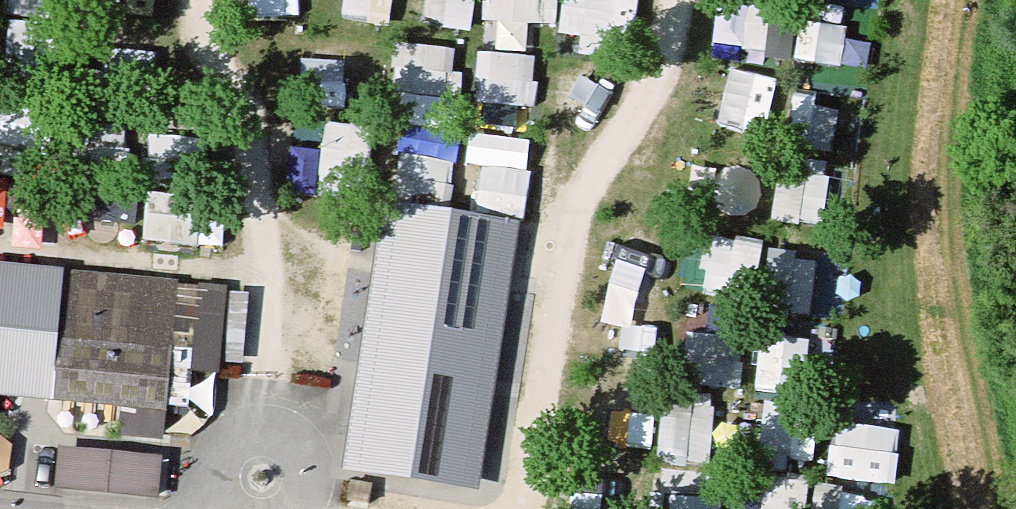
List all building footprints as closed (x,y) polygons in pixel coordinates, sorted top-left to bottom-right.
[(539,24),(534,0),(491,0),(498,33),(539,24)] [(623,32),(627,0),(570,0),(567,25),(623,32)] [(838,49),(844,22),(804,14),(799,42),(838,49)] [(371,86),(375,35),(327,31),(324,83),(371,86)] [(455,97),(454,38),(397,39),(398,98),(455,97)] [(544,121),(547,66),(472,62),(469,117),(544,121)] [(798,141),(837,140),(836,106),(798,107),(798,141)] [(393,195),(450,196),(451,147),(395,146),(393,195)] [(520,231),(386,210),(344,472),(478,493),(520,231)] [(697,269),(743,270),(744,232),(698,231),(697,269)] [(764,288),(816,296),(824,247),(772,238),(764,288)] [(228,287),(0,272),(0,396),(118,404),(116,438),(164,441),(166,408),(192,409),(194,373),(222,375),(228,287)] [(724,327),(688,326),(686,378),(722,379),(724,327)] [(897,476),(903,422),(839,414),(832,468),(897,476)] [(762,456),(816,459),(818,426),(764,423),(762,456)] [(161,458),(58,451),(56,492),(159,498),(161,458)]
